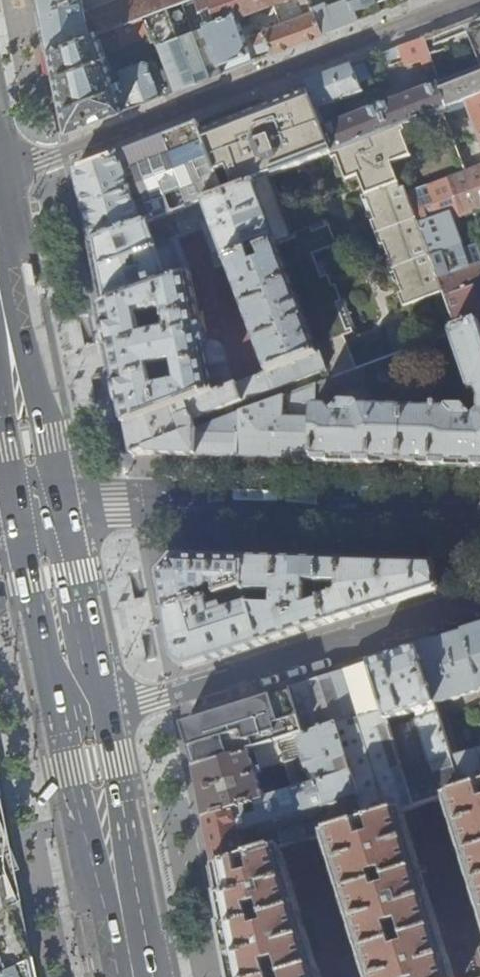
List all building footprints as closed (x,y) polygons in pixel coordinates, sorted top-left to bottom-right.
[(44,10),(52,49),(96,32),(96,34),(188,0),(119,0),(86,12),(83,0),(42,0),(44,10)] [(199,0),(188,0),(96,34),(96,32),(52,49),(63,103),(68,132),(121,112),(193,85),(224,74),(207,22),(203,10),(199,0)] [(203,10),(214,5),(218,18),(207,22),(224,74),(254,62),(251,53),(242,27),(254,23),(251,12),(285,0),(199,0),(203,10)] [(307,16),(302,18),(300,12),(293,14),(295,20),(253,36),(261,59),(296,46),(324,36),(323,34),(311,0),(301,0),(307,16)] [(311,0),(323,34),(340,27),(359,20),(355,11),(351,0),(343,0),(328,5),(326,0),(312,0),(311,0)] [(355,11),(366,7),(378,2),(377,0),(351,0),(355,11)] [(423,38),(426,49),(469,33),(479,62),(479,17),(451,28),(423,38)] [(426,49),(423,38),(387,51),(391,59),(401,56),(405,66),(423,59),(425,66),(431,63),(426,49)] [(347,67),(308,82),(311,91),(320,114),(325,112),(323,107),(363,91),(360,83),(372,78),(365,60),(347,67)] [(439,85),(440,87),(448,110),(448,111),(468,104),(479,99),(479,68),(439,85)] [(403,127),(448,110),(440,87),(439,85),(329,127),(326,117),(321,119),(334,153),(336,152),(403,127)] [(200,133),(224,194),(279,173),(334,153),(321,119),(320,114),(311,91),(296,97),(285,101),(265,108),(229,122),(200,133)] [(468,104),(479,139),(479,99),(468,104)] [(114,156),(138,223),(224,194),(200,133),(197,125),(143,145),(114,156)] [(403,127),(336,152),(351,188),(362,184),(365,192),(363,193),(369,209),(374,211),(376,218),(373,219),(381,243),(385,242),(387,248),(384,252),(395,281),(399,282),(401,289),(399,291),(403,302),(442,289),(409,194),(408,194),(405,186),(402,186),(393,161),(410,155),(407,146),(409,143),(403,127)] [(138,223),(114,156),(76,170),(82,201),(91,243),(138,223)] [(466,172),(409,194),(442,289),(456,331),(479,322),(479,254),(477,245),(462,250),(451,220),(479,210),(479,167),(466,172)] [(104,307),(192,274),(177,240),(204,230),(207,241),(213,240),(217,253),(212,255),(217,268),(229,263),(270,372),(319,353),(278,245),(303,235),(301,231),(279,173),(224,194),(138,223),(91,243),(97,272),(104,307)] [(303,235),(278,245),(319,353),(322,352),(329,371),(332,379),(357,369),(343,334),(347,332),(346,329),(351,327),(354,323),(345,299),(337,299),(331,286),(327,287),(324,280),(326,280),(328,278),(328,276),(328,274),(323,262),(318,264),(314,255),(337,246),(330,225),(327,226),(326,221),(321,220),(310,224),(311,227),(301,231),(303,235)] [(24,265),(25,267),(25,268),(26,271),(27,275),(27,279),(27,282),(28,284),(29,285),(30,286),(34,286),(36,287),(37,286),(37,285),(35,279),(34,272),(34,268),(33,266),(32,265),(31,265),(27,265),(25,265),(24,265)] [(192,274),(104,307),(116,369),(118,378),(128,425),(234,385),(228,353),(226,348),(224,346),(221,343),(218,343),(207,344),(192,274)] [(456,331),(453,332),(477,400),(479,399),(479,322),(456,331)] [(234,385),(128,425),(130,435),(134,457),(148,454),(160,455),(227,457),(242,458),(239,415),(198,431),(194,421),(329,371),(322,352),(319,353),(270,372),(234,385)] [(472,419),(466,409),(454,409),(451,411),(443,411),(443,408),(437,408),(437,411),(363,407),(360,405),(345,404),(335,414),(330,408),(327,408),(328,393),(338,386),(365,385),(366,366),(357,369),(332,379),(317,385),(315,460),(339,461),(430,464),(479,466),(479,414),(472,419)] [(317,385),(239,415),(242,458),(275,459),(315,460),(317,385)] [(217,550),(217,557),(210,556),(174,555),(158,574),(161,589),(165,611),(201,600),(199,593),(205,593),(208,591),(210,588),(210,585),(215,585),(218,596),(245,588),(247,558),(246,558),(246,550),(217,550)] [(286,559),(247,558),(245,588),(263,645),(283,638),(293,635),(330,624),(320,592),(321,560),(286,559)] [(439,590),(440,589),(436,564),(379,562),(321,560),(320,592),(330,624),(361,614),(370,611),(439,590)] [(201,600),(165,611),(171,642),(175,661),(189,669),(219,659),(263,645),(245,588),(218,596),(201,600)] [(418,648),(435,705),(479,691),(479,628),(440,641),(418,648)] [(397,655),(370,663),(388,720),(416,711),(419,721),(391,729),(415,808),(450,797),(462,793),(462,792),(451,758),(435,705),(418,648),(397,655)] [(388,720),(370,663),(316,680),(293,687),(292,687),(306,736),(337,727),(352,775),(359,797),(363,810),(367,822),(371,821),(408,810),(415,808),(391,729),(388,720)] [(256,751),(306,736),(292,687),(268,695),(239,704),(196,717),(188,731),(191,745),(196,769),(251,752),(256,751)] [(256,769),(251,752),(196,769),(201,795),(205,819),(279,797),(276,787),(263,791),(258,776),(263,774),(262,771),(285,764),(289,773),(283,774),(285,784),(292,782),(295,792),(307,788),(319,785),(352,775),(337,727),(306,736),(256,751),(261,767),(256,769)] [(451,758),(462,792),(479,787),(479,786),(479,749),(451,758)] [(359,797),(352,775),(319,785),(323,796),(320,795),(316,795),(314,796),(310,799),(307,788),(295,792),(279,797),(205,819),(210,842),(215,869),(240,861),(251,858),(282,848),(325,835),(358,825),(367,822),(363,810),(280,836),(277,834),(245,847),(242,833),(359,797)] [(479,787),(462,792),(462,793),(450,797),(479,889),(479,790),(479,787)] [(371,821),(376,837),(363,841),(358,825),(325,835),(371,976),(462,976),(408,810),(371,821)] [(16,899),(10,871),(1,827),(0,820),(0,905),(16,899)] [(282,848),(251,858),(257,876),(245,879),(240,861),(215,869),(220,894),(237,976),(323,976),(282,848)] [(27,955),(23,936),(16,899),(0,905),(0,965),(27,955)] [(27,955),(0,965),(0,976),(31,976),(27,955)]
